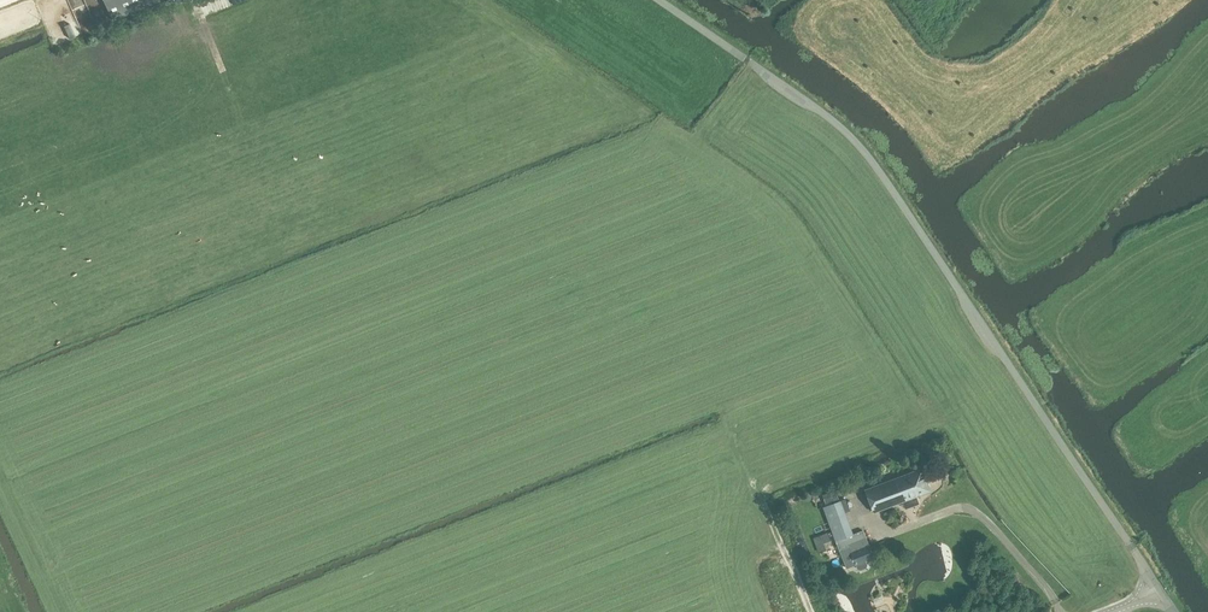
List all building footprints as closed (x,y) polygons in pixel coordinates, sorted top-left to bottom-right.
[(165,0),(103,0),(113,22),(165,0)] [(70,20),(76,34),(82,31),(77,17),(70,20)] [(922,468),(864,489),(873,513),(931,491),(922,468)] [(827,502),(840,497),(836,488),(823,493),(827,502)] [(835,541),(853,535),(840,500),(822,506),(835,541)] [(825,542),(832,539),(829,530),(814,535),(819,550),(827,547),(825,542)] [(847,544),(848,547),(842,549),(849,567),(855,564),(857,569),(859,570),(866,568),(867,565),(865,560),(873,557),(865,536),(847,544)]
